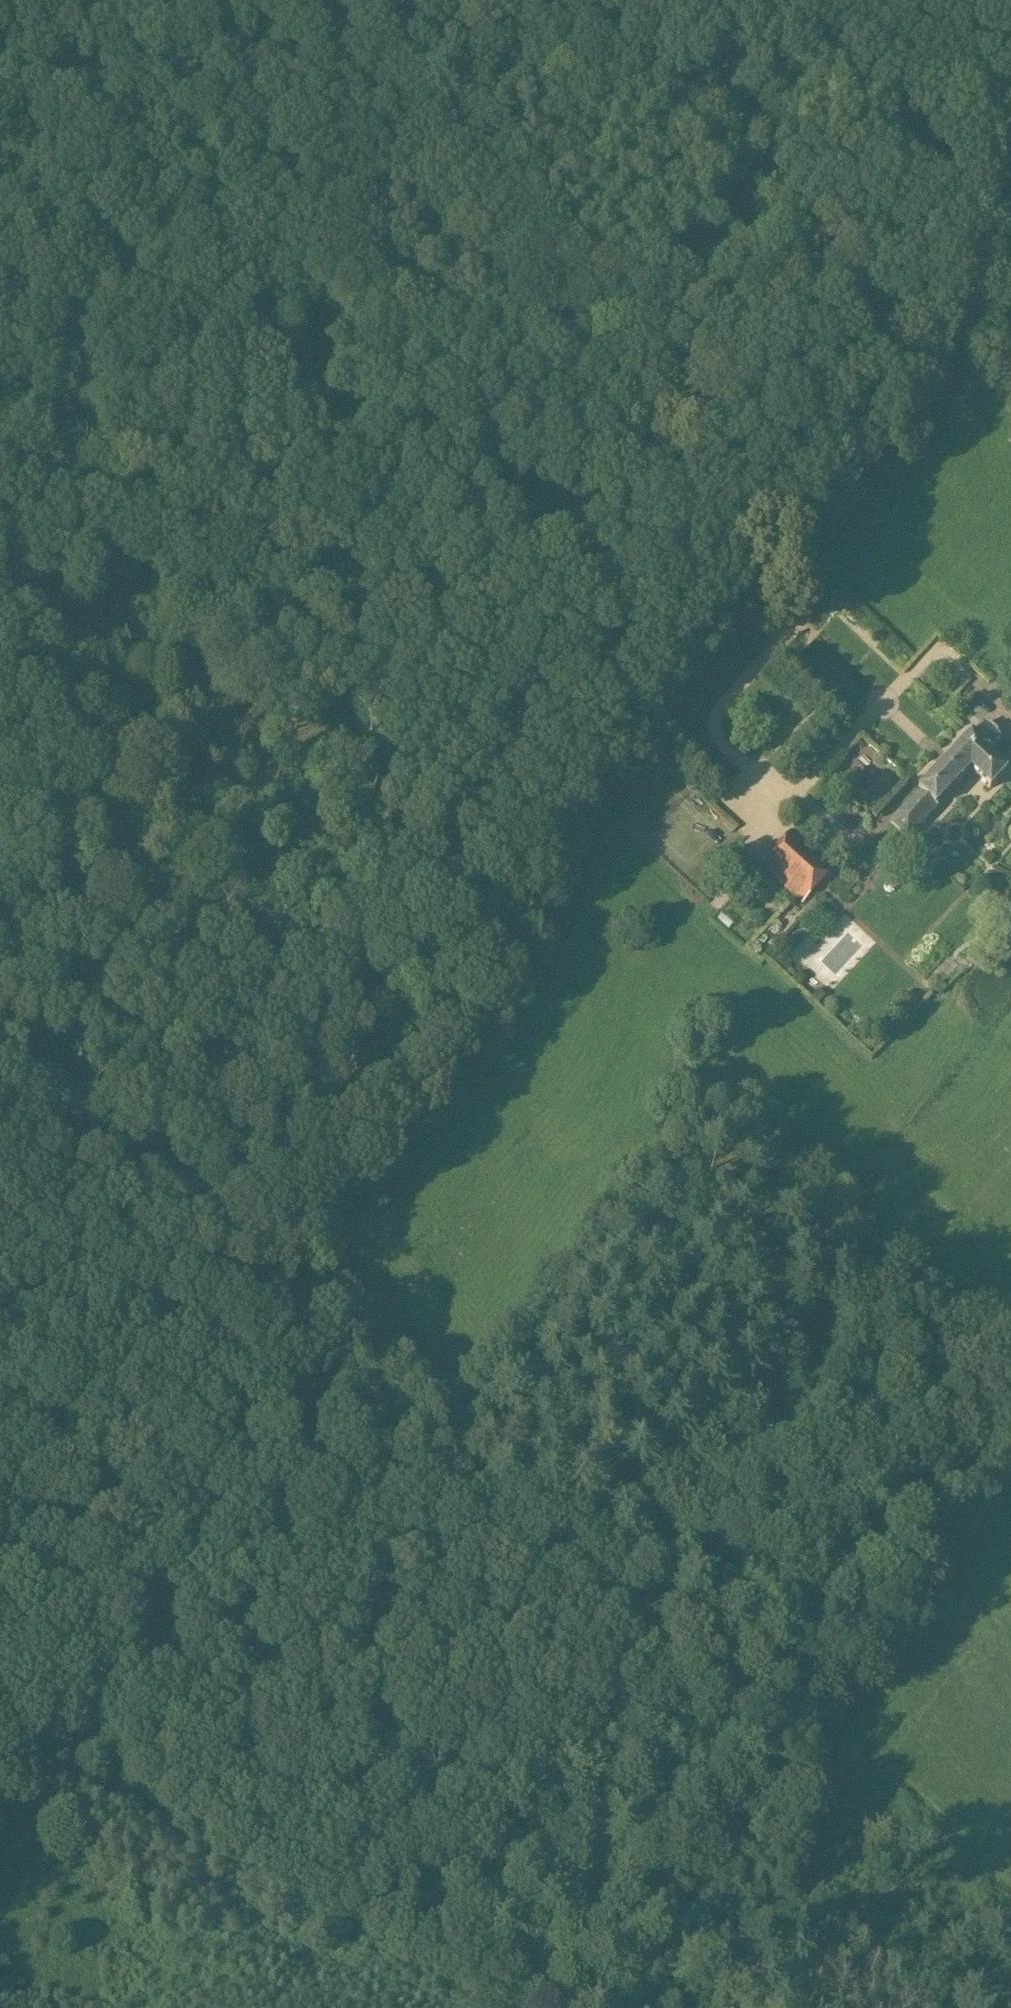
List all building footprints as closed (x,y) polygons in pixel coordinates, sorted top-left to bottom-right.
[(990,790),(1006,772),(988,755),(1001,741),(997,736),(998,735),(992,728),(990,730),(984,725),(891,824),(908,840),(936,809),(935,808),(970,770),(990,790)] [(870,776),(857,790),(869,801),(893,775),(873,757),(862,769),(870,776)] [(801,905),(835,868),(794,830),(760,866),(801,905)]
